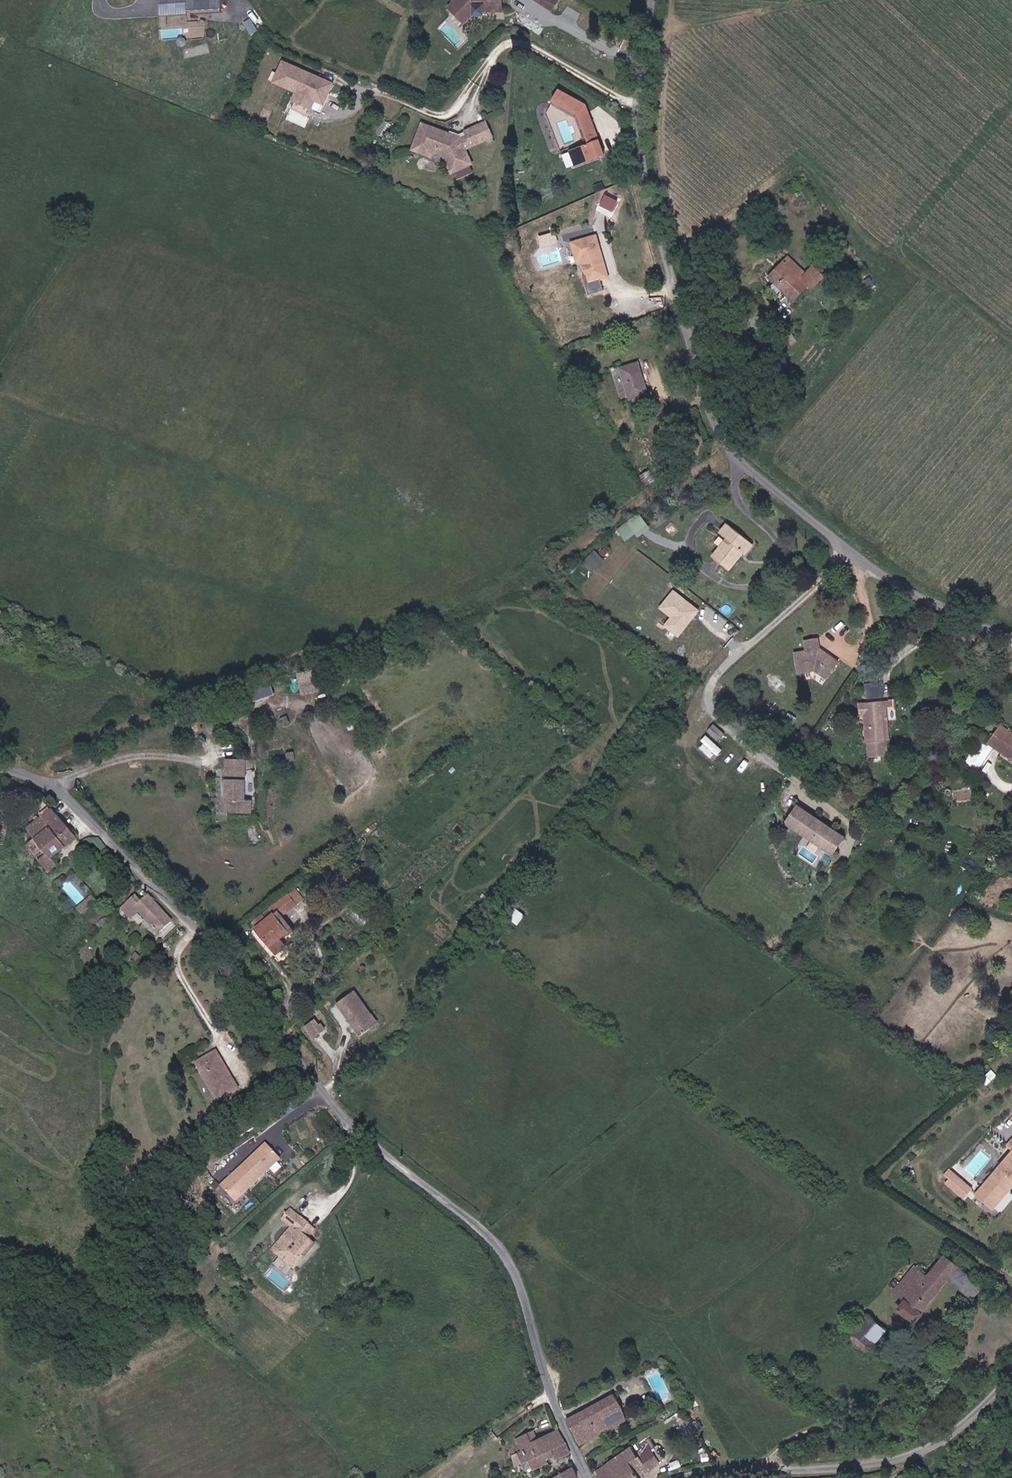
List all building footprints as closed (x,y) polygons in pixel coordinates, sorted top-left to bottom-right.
[(160,14),(226,10),(225,0),(159,0),(160,14)] [(501,10),(501,0),(456,0),(449,7),(464,22),(474,13),(475,15),(481,15),(482,14),(483,12),(483,11),(501,10)] [(556,0),(533,0),(550,11),(557,1),(556,0)] [(254,17),(246,20),(252,35),(259,32),(254,17)] [(333,83),(278,59),(268,81),(292,91),(287,101),(309,110),(314,101),(323,105),(333,83)] [(601,153),(585,111),(575,115),(585,144),(575,148),(579,161),(601,153)] [(463,130),(465,136),(457,139),(457,137),(449,140),(447,133),(419,122),(412,143),(421,147),(423,143),(431,147),(432,145),(437,147),(448,172),(453,170),(455,178),(469,171),(466,164),(469,163),(462,148),(490,136),(484,121),(463,130)] [(572,164),(579,161),(575,148),(567,150),(572,164)] [(614,218),(622,201),(604,193),(596,209),(614,218)] [(542,245),(558,239),(554,230),(539,237),(542,245)] [(569,244),(574,260),(580,258),(587,282),(606,276),(594,238),(569,244)] [(786,258),(781,263),(800,279),(804,274),(786,258)] [(800,279),(781,263),(769,278),(793,300),(807,285),(810,288),(821,276),(810,266),(804,274),(800,279)] [(635,363),(618,367),(627,399),(644,394),(635,363)] [(624,542),(647,527),(640,515),(616,531),(624,542)] [(743,557),(753,545),(726,521),(715,534),(723,541),(708,559),(724,572),(738,554),(743,557)] [(596,548),(585,560),(593,568),(604,557),(596,548)] [(669,615),(662,624),(679,637),(701,609),(672,587),(658,607),(669,615)] [(828,657),(823,653),(825,651),(823,641),(810,643),(812,653),(800,655),(804,676),(820,672),(832,681),(844,664),(832,656),(828,657)] [(318,690),(314,671),(295,674),(298,693),(318,690)] [(244,685),(248,700),(272,694),(268,679),(244,685)] [(887,684),(867,683),(866,697),(885,699),(887,684)] [(890,702),(868,704),(864,704),(866,715),(869,714),(871,741),(873,741),(874,758),(892,756),(890,739),(893,739),(891,720),(889,721),(888,716),(891,716),(890,702)] [(1010,727),(999,744),(1011,752),(1011,728),(1010,727)] [(713,758),(722,747),(708,734),(698,746),(713,758)] [(249,761),(230,762),(231,814),(257,814),(256,801),(250,802),(249,761)] [(842,839),(795,806),(783,824),(830,856),(842,839)] [(85,841),(58,808),(33,828),(57,858),(49,865),(58,877),(67,869),(60,862),(85,841)] [(127,912),(130,914),(138,923),(142,920),(147,914),(166,931),(176,921),(153,897),(146,904),(139,898),(130,908),(127,912)] [(508,919),(520,923),(523,911),(512,908),(508,919)] [(282,910),(277,914),(258,928),(274,948),(295,932),(293,934),(298,930),(282,910)] [(375,1029),(374,1027),(381,1022),(359,990),(341,1003),(365,1036),(375,1029)] [(330,1029),(325,1024),(323,1025),(319,1019),(310,1025),(319,1038),(330,1029)] [(225,1050),(206,1062),(228,1099),(247,1086),(225,1050)] [(241,1135),(251,1128),(248,1123),(237,1130),(241,1135)] [(278,1160),(262,1143),(216,1186),(231,1203),(278,1160)] [(1006,1183),(1011,1180),(1011,1151),(1010,1149),(972,1192),(988,1207),(1006,1188),(1003,1185),(1006,1183)] [(950,1167),(942,1177),(965,1198),(974,1188),(950,1167)] [(320,1234),(314,1227),(299,1210),(289,1218),(297,1228),(276,1246),(295,1266),(316,1248),(311,1241),(320,1234)] [(920,1309),(943,1275),(952,1262),(941,1253),(925,1274),(912,1265),(892,1293),(901,1300),(895,1309),(913,1322),(922,1310),(920,1309)] [(952,1262),(943,1275),(969,1294),(978,1281),(952,1262)] [(890,1277),(883,1287),(890,1291),(897,1281),(890,1277)] [(851,1331),(870,1345),(882,1329),(863,1315),(851,1331)] [(573,1419),(586,1442),(632,1416),(620,1394),(573,1419)] [(510,1417),(533,1403),(528,1396),(506,1411),(510,1417)] [(557,1428),(553,1419),(549,1412),(526,1425),(530,1431),(535,1440),(557,1428)] [(574,1455),(559,1426),(557,1428),(535,1440),(530,1431),(521,1436),(528,1447),(522,1451),(532,1467),(558,1453),(563,1461),(574,1455)] [(608,1477),(645,1477),(637,1465),(648,1459),(642,1447),(602,1468),(608,1477)] [(571,1467),(559,1474),(552,1477),(577,1477),(571,1467)]
